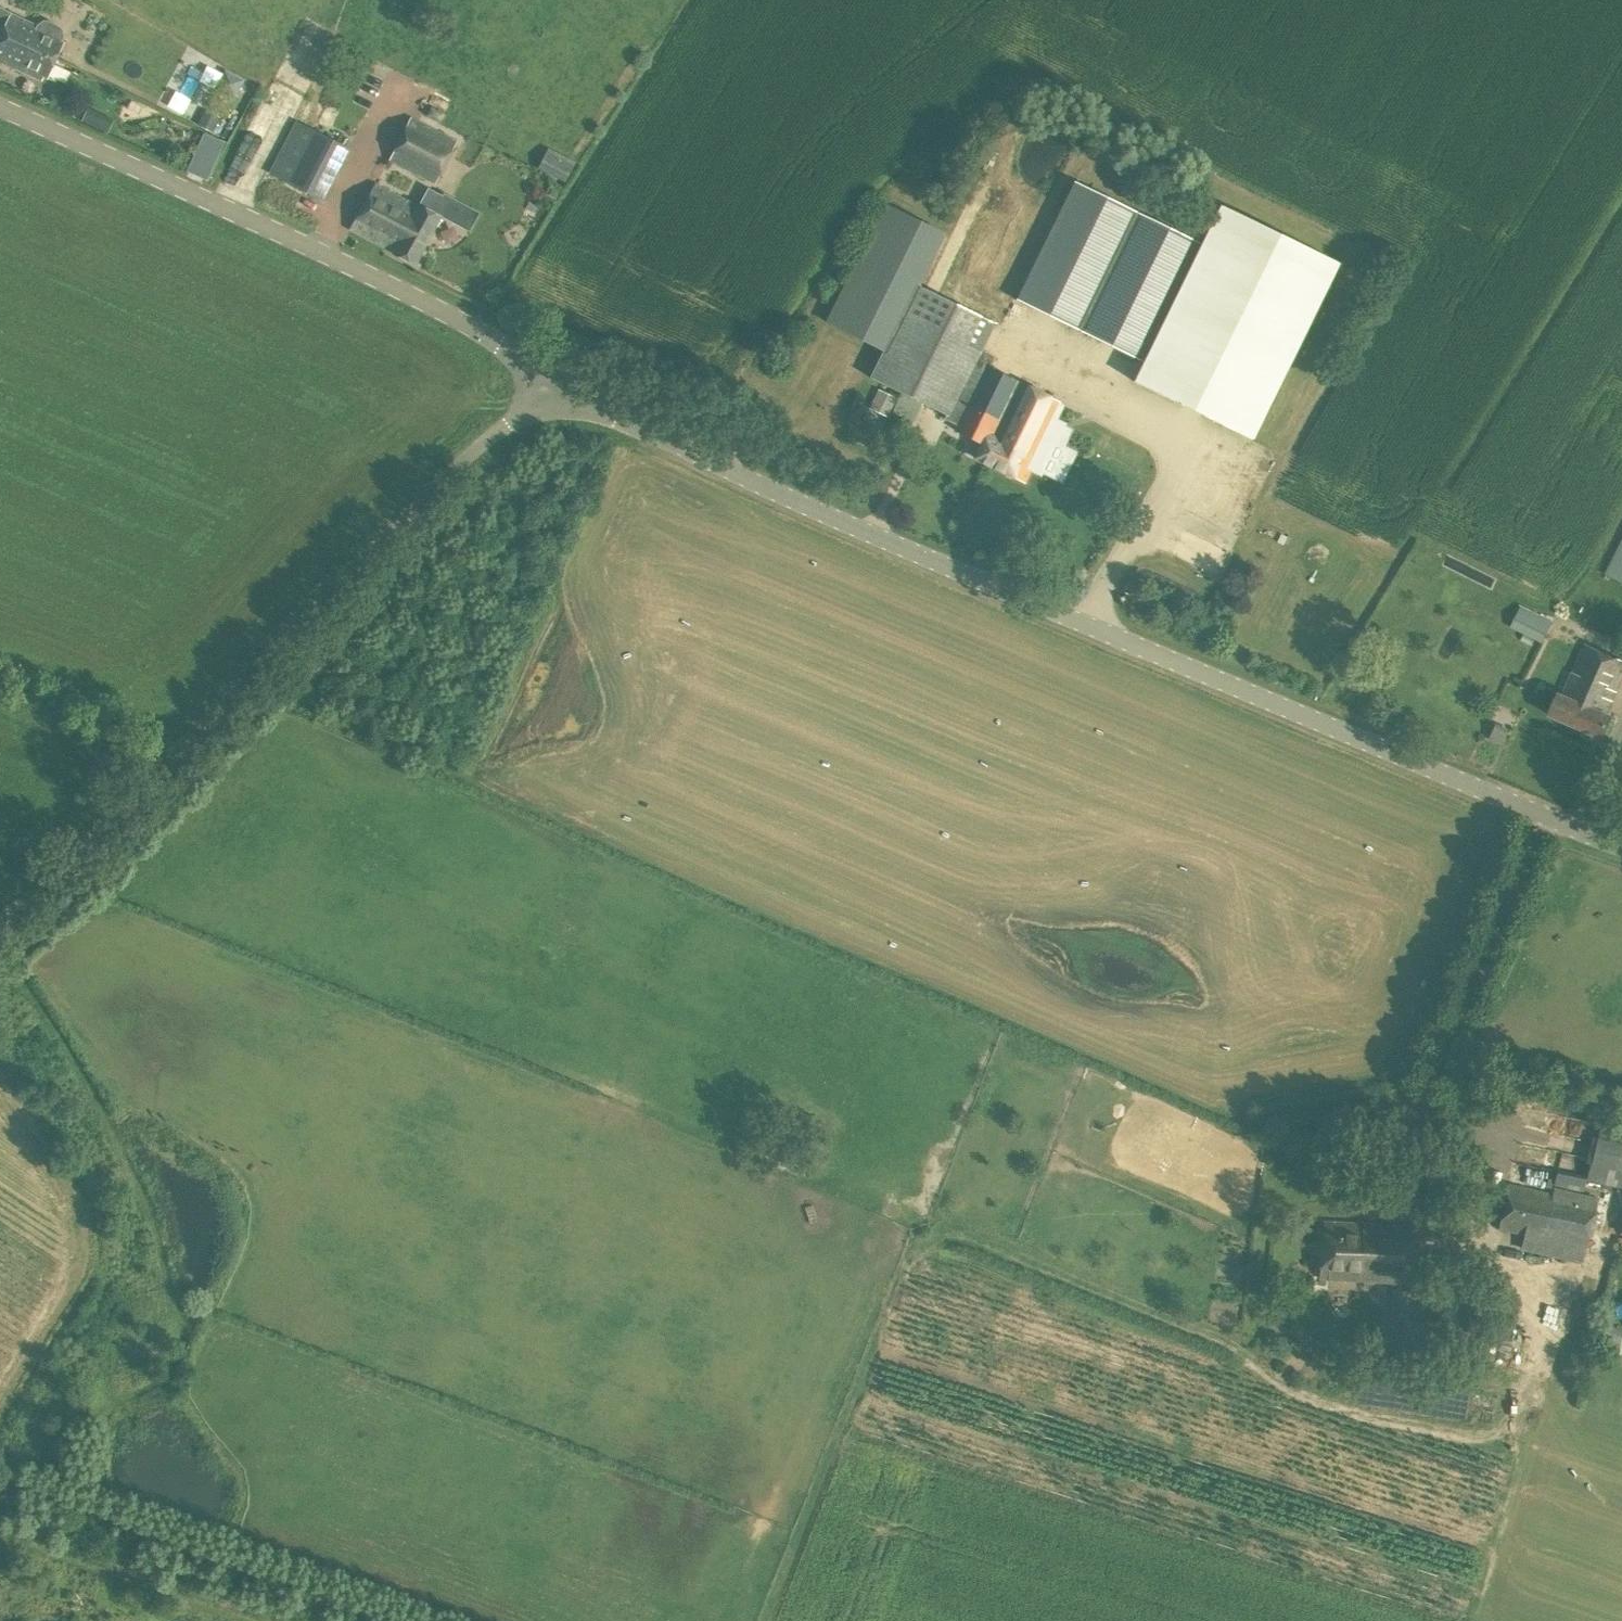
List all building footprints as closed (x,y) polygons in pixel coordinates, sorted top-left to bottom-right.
[(41,82),(43,78),(47,80),(47,79),(55,82),(59,80),(64,70),(62,65),(54,62),(64,42),(61,40),(63,37),(62,29),(58,26),(50,21),(42,20),(37,25),(11,13),(0,7),(0,63),(41,82)] [(204,110),(197,124),(212,132),(220,117),(204,110)] [(434,184),(456,140),(410,116),(387,160),(434,184)] [(321,201),(349,148),(295,119),(267,173),(321,201)] [(1197,242),(1074,182),(1015,300),(1139,360),(1130,379),(1247,437),(1333,261),(1216,203),(1197,242)] [(374,183),(350,230),(392,252),(391,254),(412,265),(438,216),(451,223),(461,202),(440,191),(439,194),(425,187),(416,205),(374,183)] [(555,199),(558,193),(551,189),(548,195),(555,199)] [(835,317),(888,342),(944,224),(916,211),(903,238),(879,226),(835,317)] [(978,350),(945,415),(943,418),(957,425),(954,430),(980,443),(973,458),(1022,482),(1029,469),(1038,473),(1042,475),(1042,474),(1062,483),(1077,451),(1056,441),(1064,425),(1062,424),(1053,419),(1061,403),(986,367),(991,356),(978,350)] [(877,389),(871,401),(890,411),(896,398),(877,389)] [(1604,572),(1621,582),(1621,536),(1604,572)] [(1543,643),(1553,622),(1521,606),(1510,626),(1543,643)] [(1621,676),(1621,662),(1584,645),(1562,695),(1559,694),(1549,716),(1600,739),(1610,716),(1605,714),(1621,676)] [(1507,1183),(1506,1185),(1497,1230),(1585,1249),(1594,1206),(1608,1209),(1613,1187),(1621,1189),(1621,1125),(1600,1121),(1570,1114),(1558,1172),(1555,1171),(1551,1193),(1507,1183)] [(1412,1206),(1413,1184),(1378,1182),(1377,1197),(1385,1198),(1384,1204),(1412,1206)] [(1406,1284),(1410,1228),(1322,1222),(1318,1278),(1406,1284)]
